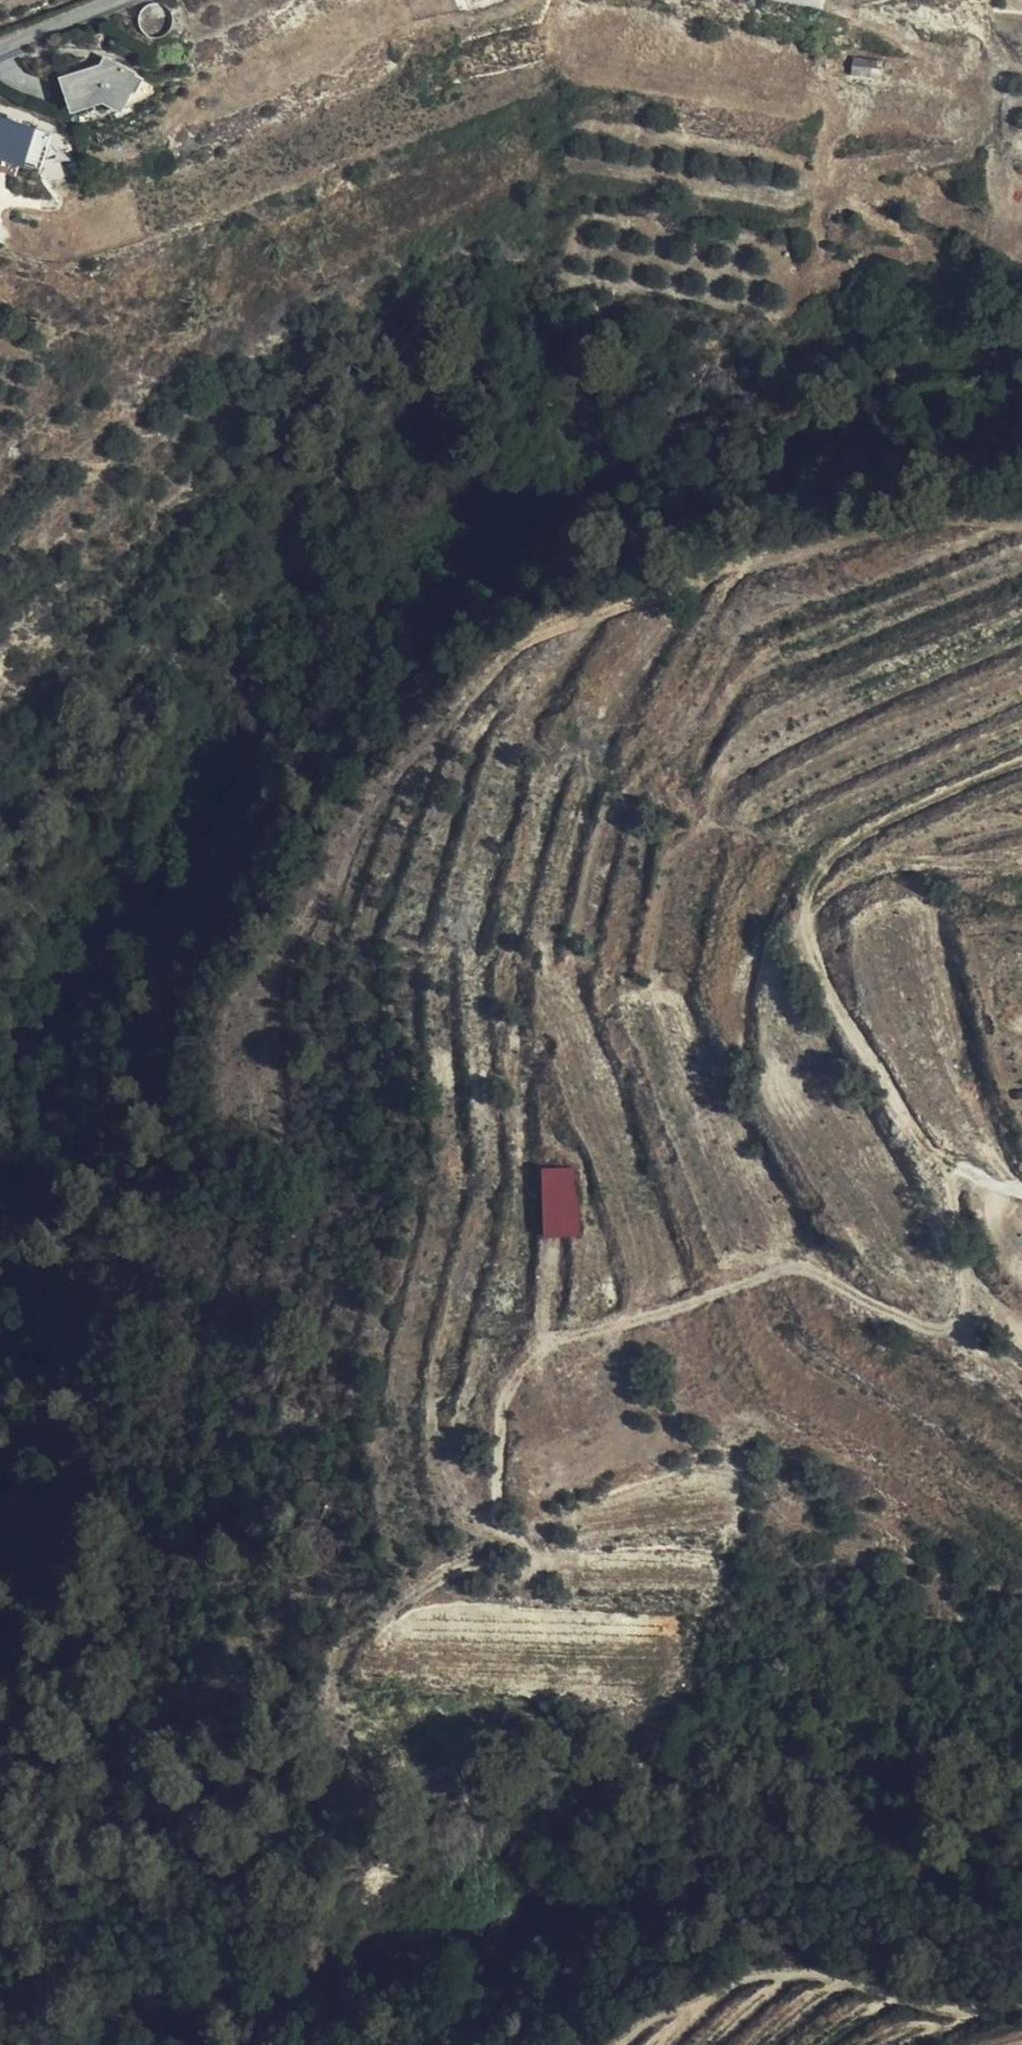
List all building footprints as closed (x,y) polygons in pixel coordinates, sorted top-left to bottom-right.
[(895,24),(894,8),(854,9),(854,25),(895,24)] [(136,92),(143,78),(113,63),(63,77),(72,104),(101,96),(123,108),(132,90),(136,92)] [(579,1238),(580,1172),(546,1172),(548,1238),(579,1238)] [(1021,1551),(1007,1541),(1002,1553),(1016,1561),(1021,1551)]
